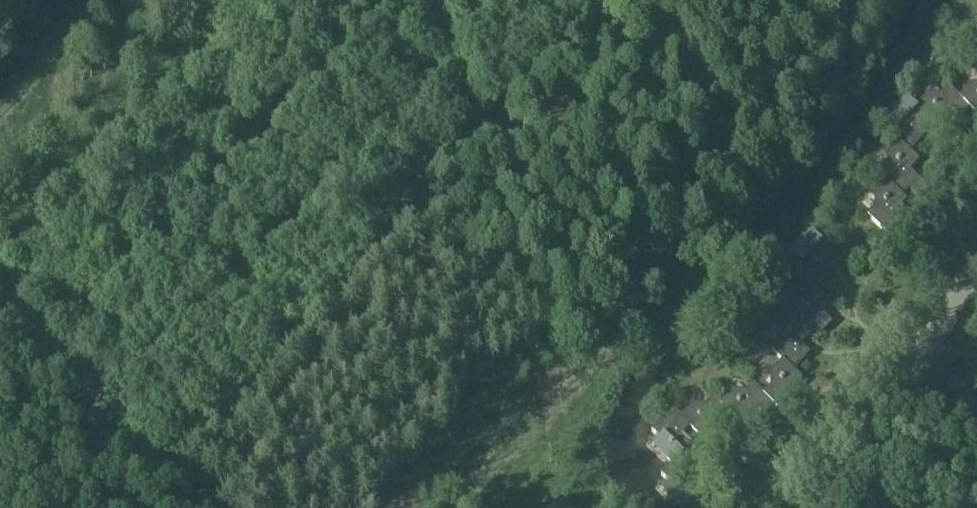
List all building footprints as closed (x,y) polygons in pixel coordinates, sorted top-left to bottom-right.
[(959,96),(971,107),(970,108),(976,114),(976,83),(972,84),(960,96),(959,96)] [(916,105),(916,106),(927,117),(926,117),(936,126),(939,122),(936,118),(942,112),(945,115),(954,124),(964,133),(973,123),(964,114),(970,108),(971,107),(959,96),(960,96),(949,86),(942,93),(928,93),(916,105)] [(895,123),(888,131),(898,142),(899,141),(910,152),(926,135),(917,126),(914,123),(920,117),(923,120),(926,117),(927,117),(916,106),(916,105),(907,97),(895,110),(895,123)] [(887,168),(880,176),(886,182),(887,181),(902,196),(903,196),(909,189),(918,198),(928,188),(919,179),(910,171),(906,167),(912,161),(916,164),(919,160),(910,152),(899,141),(898,142),(887,154),(887,168)] [(875,208),(867,215),(889,237),(897,229),(906,238),(916,228),(906,219),(897,210),(894,207),(900,201),(903,204),(907,200),(903,196),(902,196),(887,181),(886,182),(874,194),(875,208)] [(800,258),(792,266),(803,276),(814,287),(815,286),(830,270),(822,261),(818,258),(824,251),(828,255),(832,251),(812,231),(800,244),(800,258)] [(791,302),(784,310),(790,316),(791,316),(806,331),(806,330),(813,324),(822,333),(832,323),(822,314),(814,305),(810,302),(816,296),(820,299),(823,295),(815,286),(814,287),(803,276),(791,289),(791,302)] [(779,342),(771,350),(782,360),(794,371),(794,370),(810,354),(801,345),(798,341),(804,336),(807,339),(811,335),(806,330),(806,331),(791,316),(790,316),(778,328),(779,342)] [(764,393),(775,404),(774,405),(785,415),(795,424),(804,414),(795,405),(802,398),(793,389),(790,386),(796,379),(799,383),(803,379),(794,370),(794,371),(782,360),(770,373),(771,386),(764,393)] [(945,388),(954,397),(947,404),(956,413),(969,425),(976,418),(976,398),(976,399),(973,395),(964,387),(954,378),(945,388)] [(720,403),(735,418),(739,423),(743,419),(740,415),(742,413),(746,409),(750,413),(758,421),(766,413),(774,405),(775,404),(764,393),(753,383),(746,390),(732,390),(720,403)] [(681,416),(681,417),(690,426),(690,427),(700,437),(704,432),(700,429),(707,423),(710,426),(719,435),(735,418),(720,403),(714,396),(706,404),(693,404),(684,413),(681,416)] [(669,413),(652,431),(660,439),(660,453),(672,464),(673,464),(683,453),(684,454),(692,445),(688,441),(685,444),(679,438),(682,435),(690,427),(690,426),(681,417),(681,416),(677,413),(673,409),(669,413)] [(662,475),(670,482),(670,496),(682,507),(683,507),(702,488),(698,484),(694,488),(688,482),(692,478),(700,470),(684,454),(683,453),(673,464),(672,464),(662,475)]
